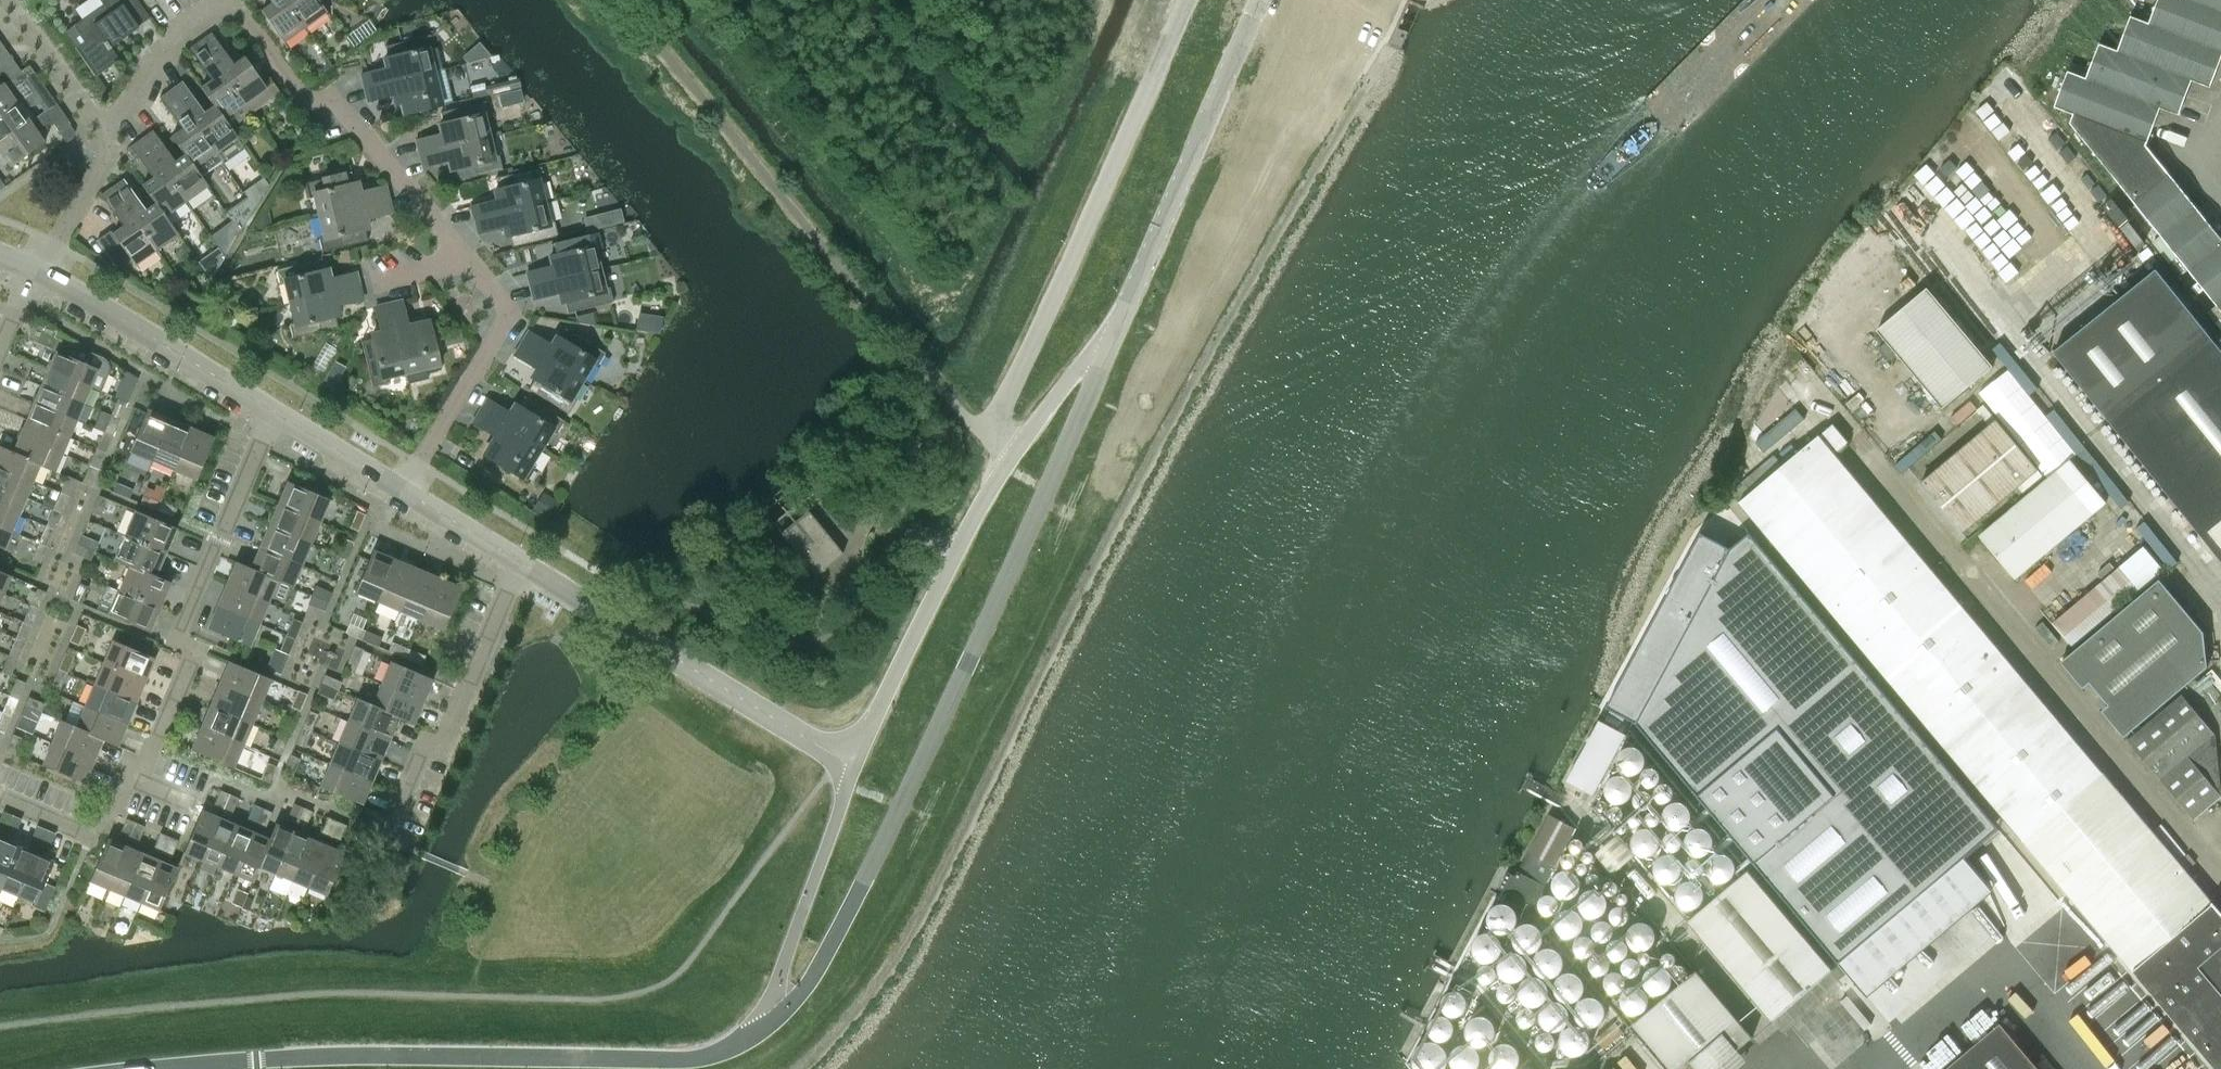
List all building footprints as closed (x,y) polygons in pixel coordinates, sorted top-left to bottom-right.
[(137,0),(100,0),(103,5),(64,32),(75,48),(95,76),(119,60),(110,48),(118,42),(117,41),(149,18),(137,0)] [(285,0),(269,0),(271,4),(261,11),(283,42),(304,27),(285,0)] [(318,0),(285,0),(304,27),(326,12),(318,0)] [(2220,52),(2220,12),(2192,0),(2157,0),(2149,23),(2220,52)] [(2220,12),(2220,0),(2192,0),(2220,12)] [(2192,81),(2192,80),(2210,87),(2220,58),(2220,52),(2149,23),(2130,16),(2117,50),(2192,81)] [(211,32),(200,40),(250,112),(279,92),(269,78),(262,83),(244,57),(234,64),(211,32)] [(361,75),(364,88),(433,70),(428,51),(434,50),(430,35),(385,46),(387,57),(383,58),(386,68),(361,75)] [(230,127),(250,112),(200,40),(189,48),(211,80),(201,88),(214,107),(214,106),(223,119),(224,118),(230,127)] [(2086,78),(2160,108),(2179,115),(2192,81),(2117,50),(2099,43),(2086,78)] [(4,72),(9,79),(11,78),(12,78),(21,72),(15,64),(4,72)] [(444,68),(433,70),(364,88),(367,101),(392,94),(395,105),(399,104),(401,115),(453,102),(444,68)] [(2054,107),(2074,114),(2147,143),(2160,108),(2086,78),(2068,71),(2054,107)] [(43,85),(37,77),(26,85),(31,93),(43,85)] [(17,103),(16,102),(25,97),(12,78),(11,78),(9,79),(0,85),(0,115),(17,103)] [(182,81),(170,89),(215,152),(222,162),(223,163),(244,148),(237,137),(230,127),(224,118),(223,119),(214,106),(214,107),(204,113),(182,81)] [(483,83),(469,86),(472,98),(486,95),(485,90),(483,83)] [(516,83),(485,90),(486,95),(517,88),(516,83)] [(170,89),(159,97),(182,129),(171,137),(184,155),(185,155),(194,167),(201,177),(222,162),(215,152),(170,89)] [(56,104),(51,96),(39,105),(45,113),(56,104)] [(0,115),(0,144),(30,123),(30,122),(35,118),(28,108),(31,105),(25,97),(16,102),(17,103),(0,115)] [(416,140),(419,153),(489,137),(484,117),(489,116),(486,101),(440,112),(443,123),(439,124),(441,134),(416,140)] [(2070,124),(2133,202),(2169,173),(2146,145),(2147,143),(2074,114),(2070,124)] [(70,123),(64,115),(53,124),(58,132),(70,123)] [(35,118),(30,122),(30,123),(0,144),(0,152),(10,167),(44,142),(36,131),(44,125),(38,116),(35,118)] [(201,177),(194,167),(185,155),(184,155),(175,162),(152,130),(141,138),(186,201),(207,185),(201,177)] [(493,156),(489,137),(419,153),(422,166),(448,160),(450,171),(454,170),(457,181),(502,170),(499,155),(493,156)] [(164,216),(165,216),(186,201),(141,138),(130,146),(152,178),(142,185),(155,204),(164,216)] [(471,206),(474,220),(544,204),(539,183),(544,182),(541,167),(495,178),(498,189),(494,190),(496,200),(471,206)] [(314,196),(319,216),(388,199),(385,186),(360,192),(357,182),(353,183),(351,172),(305,183),(309,198),(314,196)] [(2140,225),(2147,219),(2161,236),(2197,208),(2169,173),(2133,202),(2135,204),(2127,210),(2140,225)] [(178,234),(165,216),(164,216),(155,204),(145,211),(123,179),(112,187),(156,250),(178,234)] [(135,265),(156,250),(112,187),(100,195),(123,226),(112,234),(110,230),(97,240),(116,267),(129,257),(135,265)] [(248,187),(243,191),(254,208),(258,201),(248,187)] [(391,212),(388,199),(319,216),(324,235),(318,237),(322,252),(367,241),(365,229),(368,229),(366,218),(391,212)] [(544,204),(474,220),(478,232),(503,226),(505,236),(509,235),(512,247),(557,235),(554,221),(548,222),(544,204)] [(234,207),(226,212),(240,231),(245,223),(234,207)] [(2177,256),(2170,262),(2180,275),(2188,269),(2220,244),(2220,238),(2197,208),(2161,236),(2177,256)] [(586,231),(607,226),(604,213),(583,218),(586,231)] [(262,216),(252,228),(253,231),(264,227),(262,216)] [(526,272),(530,285),(599,269),(594,249),(600,248),(596,233),(551,244),(553,255),(549,256),(552,266),(526,272)] [(2215,304),(2220,300),(2220,244),(2188,269),(2215,304)] [(285,283),(290,303),(359,286),(356,273),(330,279),(328,269),(324,270),(321,258),(276,269),(279,284),(285,283)] [(604,288),(599,269),(530,285),(533,298),(558,292),(561,302),(565,301),(567,313),(613,302),(609,287),(604,288)] [(2055,352),(2059,357),(2103,321),(2161,276),(2156,270),(2055,352)] [(2103,321),(2059,357),(2109,419),(2108,420),(2220,560),(2220,350),(2211,337),(2161,276),(2103,321)] [(193,282),(185,287),(191,297),(199,291),(193,282)] [(362,299),(359,286),(290,303),(294,322),(289,323),(293,338),(338,327),(335,316),(339,315),(337,305),(362,299)] [(1927,287),(1877,328),(1887,341),(1878,348),(1887,359),(1896,351),(1942,407),(1992,366),(1927,287)] [(185,290),(178,295),(186,307),(193,302),(185,290)] [(401,300),(388,303),(405,373),(407,383),(427,379),(426,373),(441,370),(430,324),(418,327),(417,323),(407,326),(401,301),(401,300)] [(385,377),(405,373),(388,303),(375,307),(381,332),(371,334),(372,338),(361,341),(372,386),(387,383),(385,377)] [(221,305),(215,314),(231,324),(236,314),(221,305)] [(592,313),(576,316),(577,322),(595,325),(592,313)] [(528,331),(521,343),(582,380),(592,363),(597,366),(605,353),(565,329),(559,338),(556,336),(550,345),(528,331)] [(55,351),(48,369),(90,387),(100,391),(108,373),(108,369),(107,365),(106,360),(102,358),(54,337),(49,349),(55,351)] [(571,397),(582,380),(521,343),(514,354),(536,368),(531,377),(534,379),(528,389),(568,413),(576,400),(571,397)] [(324,373),(312,366),(307,374),(319,381),(324,373)] [(90,387),(48,369),(41,386),(83,403),(90,387)] [(329,371),(322,384),(331,389),(338,376),(329,371)] [(41,386),(34,402),(76,420),(83,403),(41,386)] [(486,399),(479,410),(540,448),(551,431),(555,434),(563,420),(524,396),(518,406),(514,404),(509,413),(486,399)] [(111,415),(120,419),(126,403),(117,399),(111,415)] [(76,420),(34,402),(27,419),(69,437),(76,420)] [(152,461),(169,419),(147,410),(129,451),(152,461)] [(530,465),(540,448),(479,410),(472,422),(495,435),(489,444),(493,447),(487,456),(527,481),(535,468),(530,465)] [(111,415),(103,432),(112,436),(120,419),(111,415)] [(27,419),(20,436),(62,454),(69,437),(27,419)] [(173,470),(191,428),(169,419),(152,461),(173,470)] [(1996,419),(1920,483),(1962,532),(2036,470),(2041,476),(2059,460),(2030,425),(2013,440),(1996,419)] [(1966,773),(2023,840),(2216,1068),(2220,1068),(2220,913),(2103,773),(1936,574),(1834,455),(1846,443),(1831,425),(1738,504),(1852,637),(1966,773)] [(191,428),(173,470),(196,480),(214,438),(191,428)] [(103,432),(96,449),(105,453),(112,436),(103,432)] [(20,436),(13,452),(13,453),(40,464),(39,465),(54,472),(62,454),(20,436)] [(39,465),(40,464),(13,453),(13,452),(0,446),(0,467),(33,481),(39,465)] [(96,449),(89,465),(98,469),(105,453),(96,449)] [(2069,460),(1979,536),(2015,579),(2105,502),(2069,460)] [(91,486),(98,469),(89,465),(82,482),(91,486)] [(33,481),(0,467),(0,487),(25,498),(33,481)] [(67,476),(60,493),(69,496),(76,480),(67,476)] [(287,481),(277,504),(319,522),(329,499),(287,481)] [(129,498),(132,490),(116,483),(112,492),(129,498)] [(18,515),(25,498),(0,487),(0,507),(18,515)] [(69,496),(60,493),(53,509),(62,513),(69,496)] [(543,493),(534,509),(549,519),(559,503),(543,493)] [(140,503),(156,510),(160,501),(143,494),(140,503)] [(91,512),(92,512),(100,516),(107,499),(99,495),(91,512)] [(177,508),(160,501),(156,510),(173,517),(177,508)] [(319,522),(277,504),(268,526),(310,544),(319,522)] [(18,515),(0,507),(0,527),(11,532),(18,515)] [(53,509),(45,526),(54,530),(62,513),(53,509)] [(843,553),(807,510),(780,533),(816,576),(843,553)] [(124,536),(165,553),(176,528),(135,511),(124,536)] [(356,511),(349,527),(358,531),(365,515),(356,511)] [(45,526),(38,543),(47,547),(54,530),(45,526)] [(268,526),(259,547),(301,565),(310,544),(268,526)] [(0,527),(0,548),(4,549),(11,532),(0,527)] [(1616,707),(1606,724),(1618,731),(1625,718),(1626,715),(1638,722),(1839,962),(1964,857),(1933,820),(1967,791),(1751,533),(1731,550),(1708,537),(1616,707)] [(82,535),(78,544),(94,551),(98,542),(82,535)] [(114,561),(129,567),(129,566),(155,577),(155,576),(165,553),(124,536),(114,561)] [(337,555),(346,559),(353,542),(344,538),(337,555)] [(40,563),(47,547),(38,543),(31,559),(40,563)] [(90,560),(94,551),(78,544),(74,553),(90,560)] [(259,547),(250,568),(250,569),(277,580),(276,581),(291,588),(301,565),(259,547)] [(2119,567),(2052,623),(2072,647),(2139,591),(2139,592),(2164,571),(2144,547),(2119,567)] [(355,592),(377,602),(395,560),(372,550),(355,592)] [(346,559),(337,555),(330,572),(339,575),(346,559)] [(417,569),(395,560),(377,602),(399,611),(417,569)] [(268,602),(276,581),(277,580),(250,569),(250,568),(235,562),(226,584),(268,602)] [(170,582),(155,576),(155,577),(129,566),(129,567),(119,590),(160,607),(170,582)] [(438,578),(417,569),(399,611),(420,620),(438,578)] [(3,594),(10,576),(0,571),(0,592),(3,594)] [(438,578),(420,620),(443,629),(461,588),(438,578)] [(2082,688),(2089,682),(2108,705),(2102,710),(2124,737),(2207,667),(2203,632),(2159,579),(2061,661),(2082,688)] [(88,587),(79,583),(72,600),(81,603),(88,587)] [(217,606),(259,624),(268,602),(226,584),(217,606)] [(311,595),(328,602),(332,593),(315,586),(311,595)] [(30,605),(39,609),(46,592),(37,588),(30,605)] [(149,632),(160,607),(119,590),(108,615),(149,632)] [(328,602),(311,595),(308,604),(324,611),(328,602)] [(39,609),(30,605),(23,622),(32,626),(39,609)] [(249,646),(259,624),(217,606),(207,628),(249,646)] [(286,635),(295,639),(302,622),(293,618),(286,635)] [(23,622),(15,639),(24,643),(32,626),(23,622)] [(361,639),(365,631),(348,623),(345,632),(361,639)] [(69,641),(69,642),(78,645),(85,629),(76,625),(69,641)] [(382,638),(365,631),(361,639),(378,646),(382,638)] [(295,639),(286,635),(279,652),(288,656),(295,639)] [(8,656),(17,659),(24,643),(15,639),(8,656)] [(103,663),(145,681),(154,658),(112,640),(103,663)] [(404,658),(408,649),(391,642),(388,651),(404,658)] [(356,666),(363,650),(354,646),(347,662),(356,666)] [(425,656),(408,649),(404,658),(421,665),(425,656)] [(65,652),(58,669),(67,673),(74,656),(65,652)] [(17,659),(8,656),(1,672),(10,676),(17,659)] [(219,684),(261,702),(270,679),(229,661),(219,684)] [(381,684),(422,702),(432,679),(390,661),(381,684)] [(103,663),(94,684),(136,702),(145,681),(103,663)] [(60,690),(67,673),(58,669),(51,686),(60,690)] [(324,675),(320,684),(337,691),(341,681),(324,675)] [(9,695),(18,699),(25,682),(16,679),(9,695)] [(136,702),(94,684),(85,706),(126,724),(136,702)] [(261,702),(219,684),(210,705),(252,723),(261,702)] [(337,691),(320,684),(316,693),(333,700),(337,691)] [(381,684),(372,705),(371,705),(398,717),(398,718),(413,724),(422,702),(381,684)] [(307,694),(298,690),(291,707),(300,711),(307,694)] [(2180,694),(2133,734),(2125,740),(2193,820),(2219,797),(2213,734),(2180,694)] [(18,699),(9,695),(2,712),(11,716),(18,699)] [(24,706),(41,713),(45,704),(28,697),(24,706)] [(357,698),(347,721),(389,738),(398,718),(398,717),(371,705),(372,705),(357,698)] [(252,723),(210,705),(201,727),(242,745),(252,723)] [(37,722),(41,713),(24,706),(21,715),(37,722)] [(85,706),(76,727),(75,728),(102,739),(102,740),(117,746),(126,724),(85,706)] [(302,727),(311,731),(318,714),(309,710),(302,727)] [(0,717),(0,731),(4,733),(11,716),(2,712),(0,717)] [(286,718),(279,735),(288,738),(295,722),(286,718)] [(93,761),(102,740),(102,739),(75,728),(76,727),(61,720),(51,743),(93,761)] [(380,760),(389,738),(347,721),(338,742),(380,760)] [(1567,782),(1581,789),(1593,796),(1626,735),(1599,721),(1567,782)] [(191,750),(233,767),(242,745),(201,727),(191,750)] [(304,747),(311,731),(302,727),(295,743),(304,747)] [(5,750),(14,754),(21,738),(12,734),(5,750)] [(281,755),(288,738),(279,735),(272,751),(281,755)] [(371,782),(380,760),(338,742),(329,764),(371,782)] [(83,783),(93,761),(51,743),(42,766),(83,783)] [(299,758),(290,755),(283,771),(292,775),(299,758)] [(276,766),(267,762),(260,779),(269,783),(276,766)] [(319,786),(361,804),(371,782),(329,764),(319,786)] [(222,810),(229,794),(220,790),(213,806),(222,810)] [(218,867),(236,825),(228,822),(238,798),(229,794),(222,810),(219,818),(201,860),(218,867)] [(286,820),(296,824),(302,807),(293,803),(286,820)] [(246,821),(256,825),(263,808),(253,804),(246,821)] [(302,807),(296,824),(305,828),(312,811),(302,807)] [(263,808),(256,825),(265,828),(272,812),(263,808)] [(201,860),(219,818),(201,810),(183,852),(201,860)] [(5,832),(12,815),(3,811),(0,818),(0,830),(5,832)] [(1545,885),(1555,866),(1575,828),(1549,814),(1529,852),(1516,876),(1508,871),(1499,888),(1535,907),(1547,886),(1545,885)] [(21,819),(12,815),(5,832),(14,836),(21,819)] [(119,835),(128,839),(135,822),(126,818),(119,835)] [(320,834),(329,838),(336,821),(327,818),(320,834)] [(336,821),(329,838),(338,842),(345,825),(336,821)] [(135,822),(128,839),(137,843),(144,826),(135,822)] [(275,873),(292,831),(275,824),(268,839),(269,839),(258,866),(259,866),(275,873)] [(235,874),(252,832),(236,825),(218,867),(235,874)] [(29,842),(39,846),(45,829),(36,826),(29,842)] [(55,833),(45,829),(39,846),(48,850),(55,833)] [(291,880),(309,838),(292,831),(275,873),(291,880)] [(269,839),(268,839),(252,832),(235,874),(253,881),(259,866),(258,866),(269,839)] [(153,849),(162,853),(169,837),(160,833),(153,849)] [(169,837),(162,853),(171,857),(178,841),(169,837)] [(308,887),(326,845),(309,838),(291,880),(308,887)] [(0,843),(0,888),(1,888),(18,846),(2,839),(0,843)] [(107,888),(125,846),(107,839),(89,881),(107,888)] [(326,845),(308,887),(326,895),(344,853),(326,845)] [(18,846),(1,888),(17,895),(35,854),(18,846)] [(125,846),(107,888),(124,895),(142,854),(125,846)] [(35,903),(53,861),(35,854),(17,895),(35,903)] [(141,903),(159,861),(142,854),(124,895),(141,903)] [(159,861),(141,903),(159,910),(176,868),(159,861)] [(1689,921),(1746,988),(1805,938),(1748,871),(1689,921)] [(38,898),(47,902),(54,887),(44,883),(38,898)] [(246,896),(242,907),(248,910),(253,899),(246,896)] [(1805,938),(1746,988),(1773,1020),(1832,970),(1805,938)] [(1665,1055),(1677,1068),(1715,1068),(1752,1037),(1695,970),(1636,1020),(1665,1055)] [(1616,1022),(1596,1039),(1604,1048),(1624,1032),(1616,1022)] [(2001,1024),(1947,1068),(2040,1068),(2001,1024)] [(2151,1061),(2158,1068),(2166,1068),(2172,1064),(2175,1062),(2164,1049),(2162,1051),(2151,1061)]
